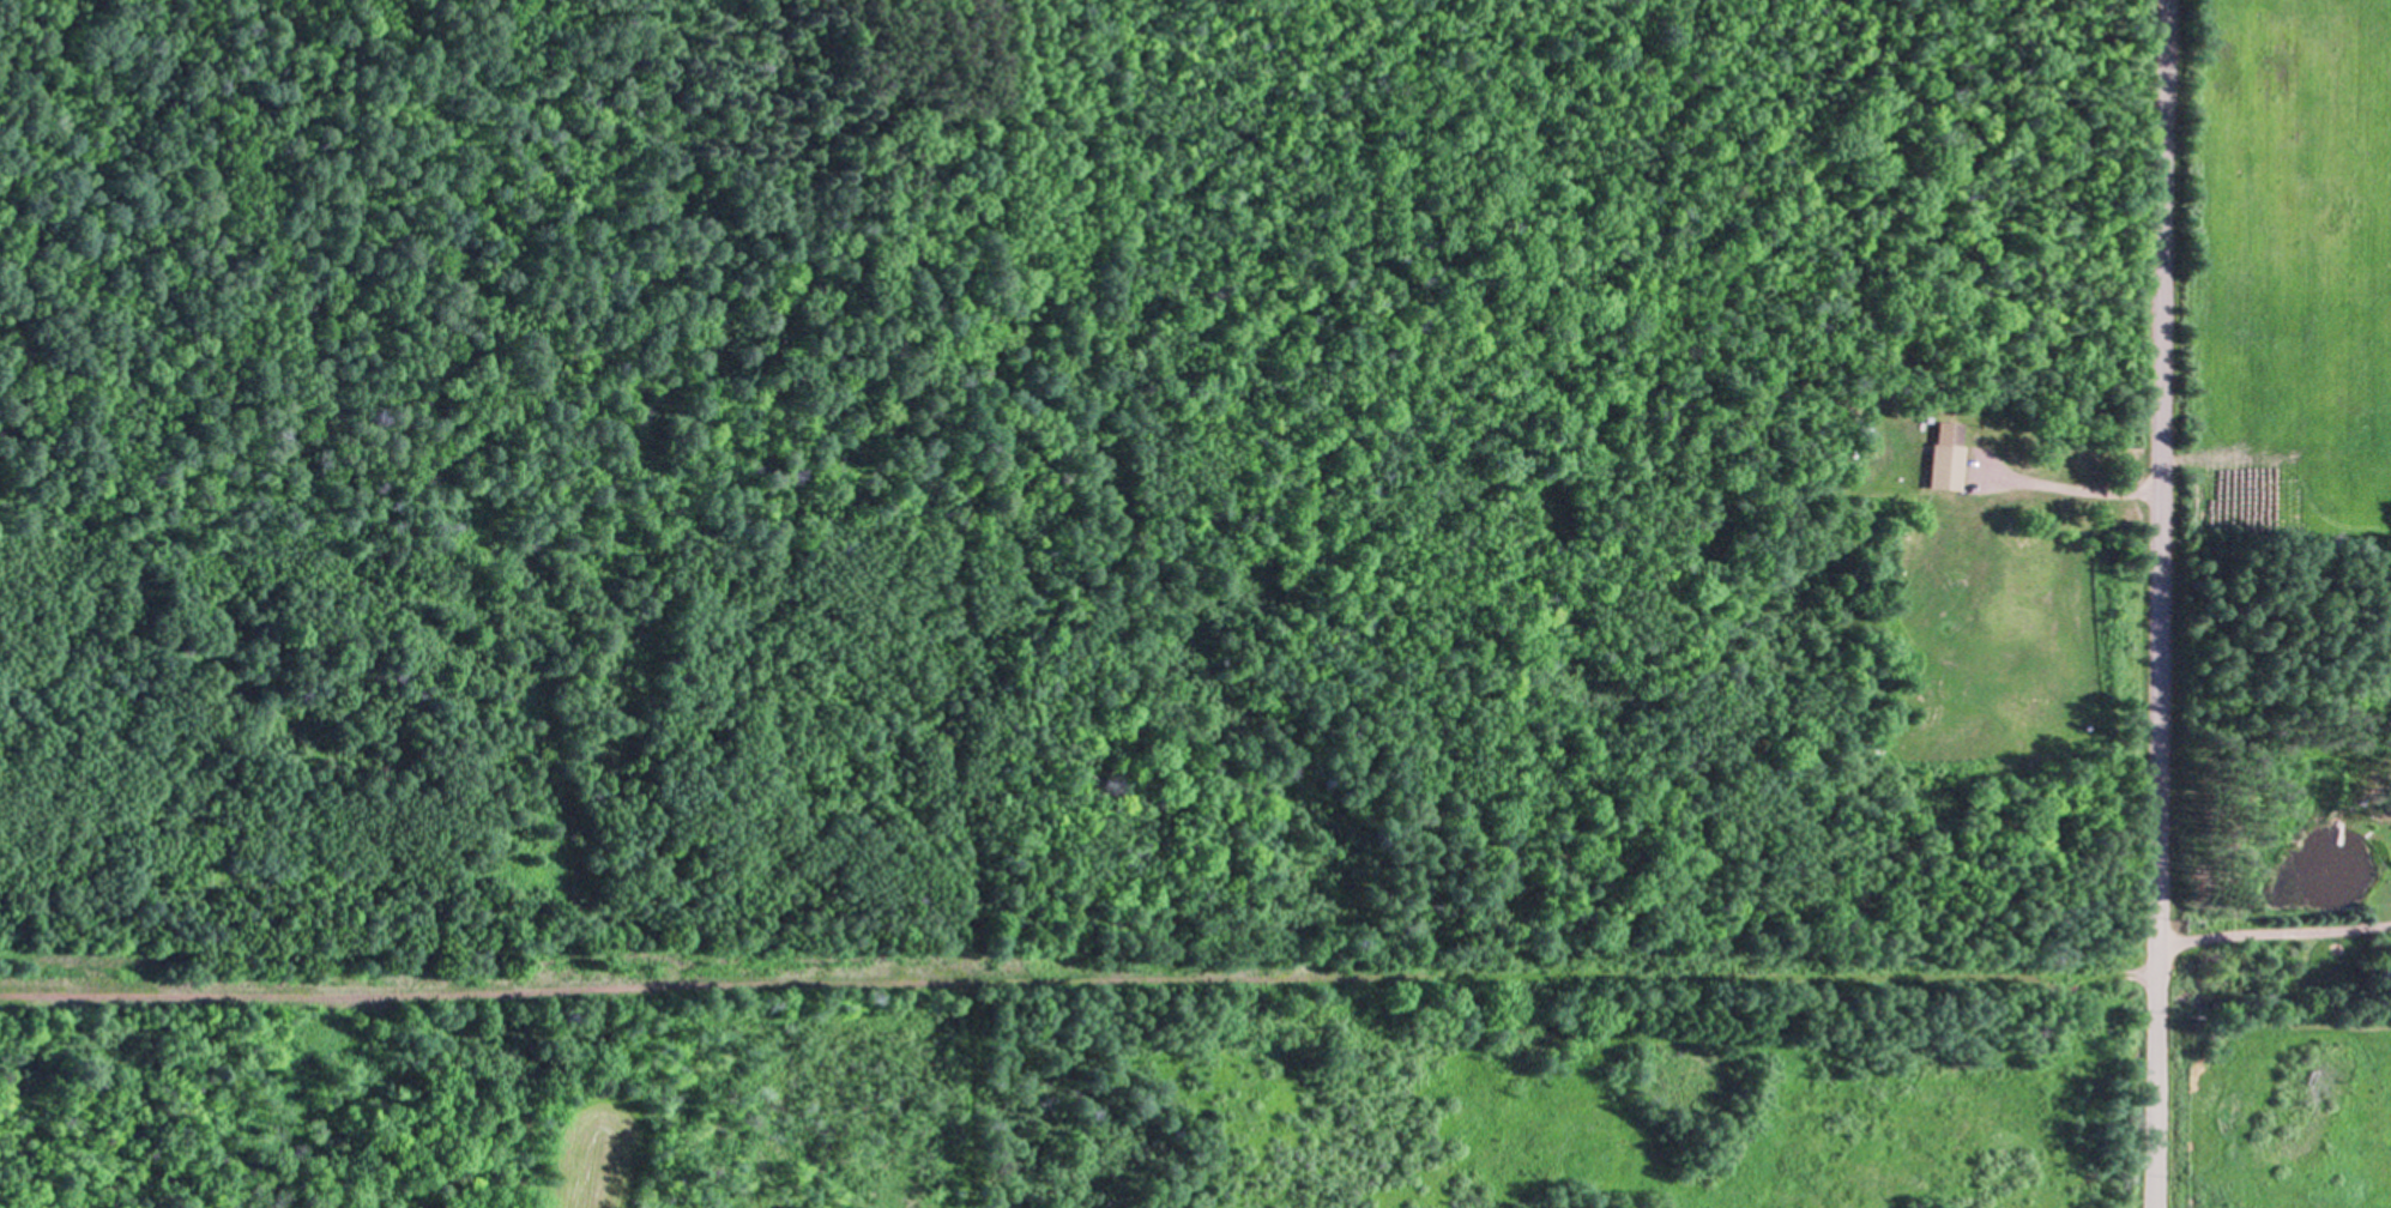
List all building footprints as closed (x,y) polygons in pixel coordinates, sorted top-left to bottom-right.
[(1934,421),(1963,423),(1958,489),(1930,488),(1934,421)] [(1861,441),(1874,443),(1873,457),(1860,454),(1861,441)]
